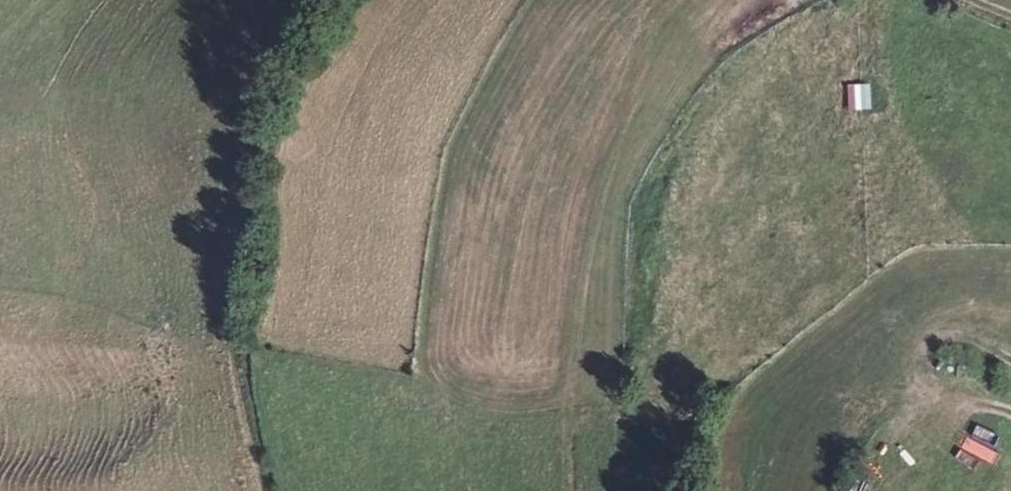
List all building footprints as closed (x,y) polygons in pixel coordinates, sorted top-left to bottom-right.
[(872,109),(870,83),(846,84),(847,110),(872,109)]
